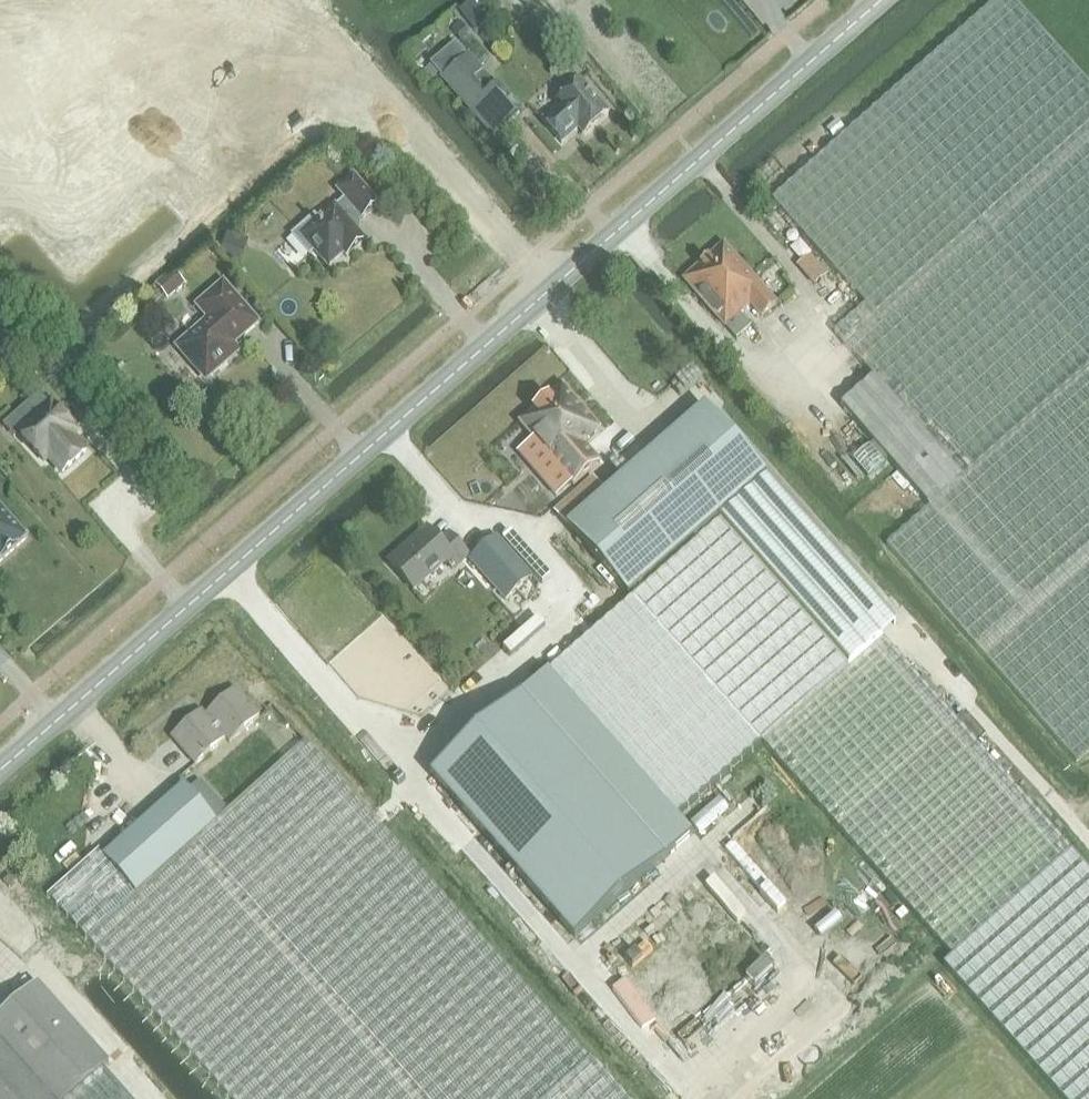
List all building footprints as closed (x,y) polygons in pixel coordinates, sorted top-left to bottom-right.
[(459,12),(476,32),(494,16),(480,0),(473,0),(459,12)] [(773,201),(774,202),(810,242),(865,304),(834,332),(876,379),(844,408),(933,506),(886,544),(1076,761),(1088,750),(1088,85),(1014,0),(997,0),(936,55),(917,71),(888,98),(878,106),(853,129),(838,142),(818,161),(813,165),(773,201)] [(451,30),(460,40),(468,33),(460,23),(451,30)] [(417,42),(403,54),(412,64),(426,52),(417,42)] [(456,42),(429,65),(442,79),(493,138),(520,115),(468,56),(456,42)] [(574,63),(582,57),(574,47),(566,54),(574,63)] [(559,108),(543,122),(562,144),(579,129),(584,135),(609,113),(585,86),(580,80),(554,102),(559,108)] [(285,174),(278,181),(286,189),(293,182),(285,174)] [(361,217),(363,219),(379,205),(354,177),(338,191),(346,199),(319,222),(315,217),(293,236),(310,256),(314,251),(328,267),(344,254),(347,258),(366,242),(352,226),(361,217)] [(220,244),(220,246),(238,254),(246,234),(241,232),(228,226),(220,244)] [(788,237),(789,241),(791,243),(795,243),(797,240),(797,236),(794,234),(790,235),(788,237)] [(725,245),(705,263),(746,311),(752,306),(763,318),(777,305),(725,245)] [(810,255),(798,266),(814,284),(826,273),(810,255)] [(705,263),(685,281),(726,328),(737,340),(752,327),(741,315),(746,311),(705,263)] [(173,272),(157,286),(169,300),(185,286),(173,272)] [(209,320),(177,348),(201,375),(203,377),(206,378),(209,378),(212,376),(228,362),(222,355),(259,324),(224,284),(197,307),(209,320)] [(563,385),(519,423),(532,439),(518,452),(557,497),(572,484),(574,486),(601,463),(586,446),(591,442),(588,440),(601,428),(563,385)] [(52,404),(19,433),(44,461),(49,457),(63,473),(86,453),(72,436),(77,432),(52,404)] [(593,478),(554,512),(568,527),(629,596),(766,476),(705,407),(607,493),(593,478)] [(849,667),(883,637),(897,625),(767,477),(719,519),(721,521),(849,667)] [(28,536),(0,504),(0,560),(28,536)] [(721,521),(548,672),(677,818),(763,743),(849,667),(721,521)] [(391,564),(415,591),(447,563),(454,570),(469,556),(450,535),(440,544),(428,531),(391,564)] [(533,577),(497,538),(471,561),(507,601),(533,577)] [(763,743),(956,953),(945,962),(1067,1098),(1088,1098),(1088,868),(883,637),(849,667),(763,743)] [(575,938),(690,835),(677,818),(548,672),(431,774),(575,938)] [(173,737),(197,765),(227,739),(231,743),(261,717),(236,689),(207,714),(203,710),(173,737)] [(591,1061),(305,743),(229,812),(217,822),(189,791),(185,787),(104,859),(101,855),(52,899),(232,1098),(624,1098),(591,1061)] [(201,781),(189,791),(217,822),(229,812),(201,781)] [(102,1074),(110,1067),(39,985),(0,1019),(0,1098),(124,1098),(102,1074)]
